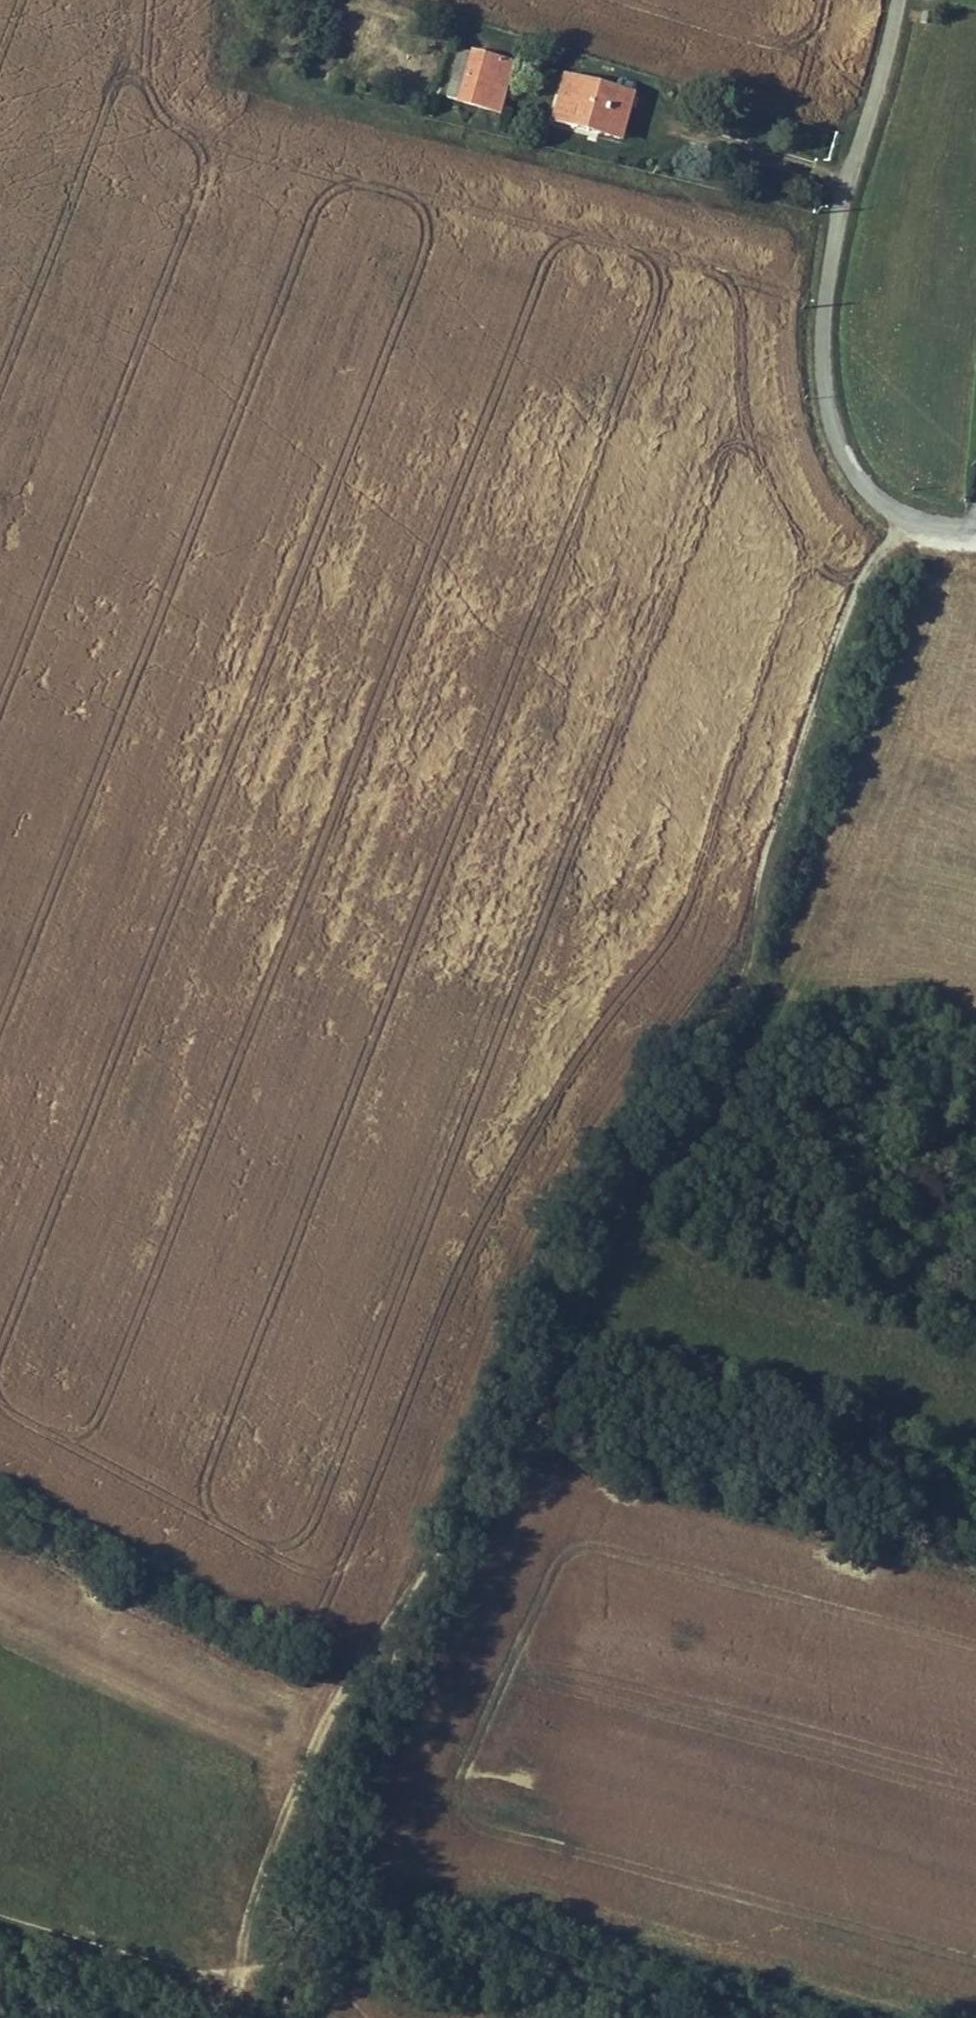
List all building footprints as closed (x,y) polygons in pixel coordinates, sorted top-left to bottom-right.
[(446,98),(461,102),(473,54),(458,50),(446,98)] [(461,102),(499,112),(511,63),(473,54),(461,102)] [(620,139),(631,97),(564,78),(554,121),(620,139)]
